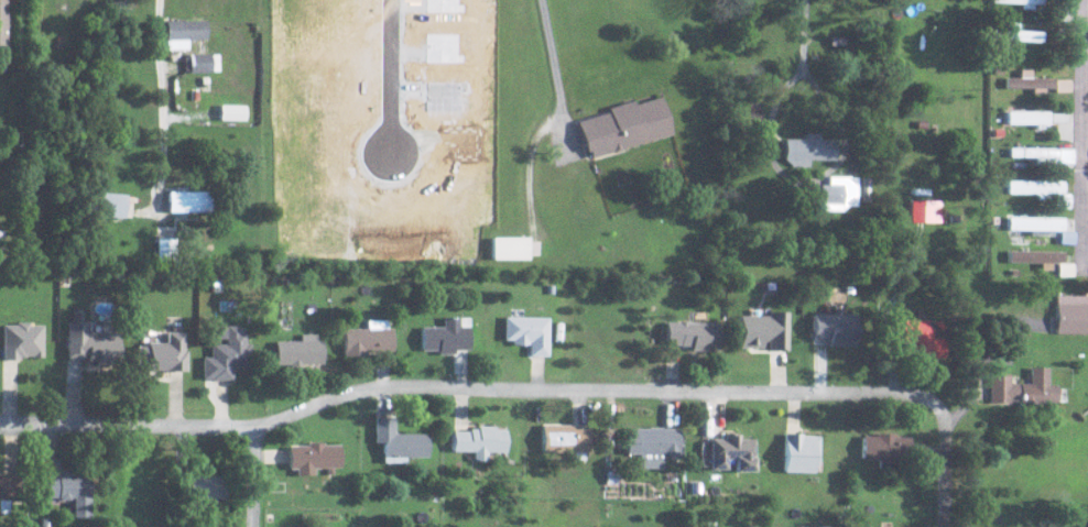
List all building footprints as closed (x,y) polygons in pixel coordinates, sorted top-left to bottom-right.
[(992,3),(1022,4),(1022,9),(1034,9),(1034,4),(1043,5),(1043,0),(992,0),(992,3)] [(165,50),(187,50),(187,40),(205,39),(205,20),(164,21),(165,50)] [(1043,43),(1043,32),(1020,31),(1020,22),(1006,22),(1005,30),(994,29),(994,41),(1043,43)] [(183,73),(217,72),(217,54),(182,55),(183,73)] [(1032,77),(1032,69),(1021,69),(1021,78),(1007,77),(1007,88),(1055,89),(1055,78),(1032,77)] [(672,137),(663,97),(635,103),(635,104),(579,117),(588,157),(672,137)] [(245,105),(219,105),(219,120),(245,120),(245,105)] [(1051,111),(1009,111),(1009,125),(1051,125),(1051,111)] [(835,162),(835,139),(785,139),(785,161),(835,162)] [(1035,158),(1035,163),(1075,164),(1075,149),(1011,148),(1011,158),(1035,158)] [(819,184),(819,211),(856,211),(857,177),(828,176),(827,184),(819,184)] [(1064,180),(1009,181),(1009,194),(1056,193),(1056,208),(1070,207),(1070,193),(1064,193),(1064,180)] [(210,213),(210,192),(168,191),(168,212),(210,213)] [(125,217),(125,194),(96,193),(95,217),(125,217)] [(940,201),(911,201),(910,223),(940,223),(940,201)] [(1009,229),(1031,230),(1031,235),(1056,236),(1056,243),(1071,243),(1071,230),(1064,230),(1064,219),(1009,217),(1009,229)] [(528,258),(528,237),(492,237),(492,258),(528,258)] [(1040,263),(1040,270),(1052,270),(1052,263),(1064,263),(1064,251),(1007,250),(1007,263),(1040,263)] [(1087,334),(1087,296),(1057,295),(1056,333),(1087,334)] [(787,349),(787,313),(739,313),(739,346),(765,347),(765,348),(787,349)] [(812,313),(811,338),(827,338),(826,345),(855,346),(857,315),(812,313)] [(548,316),(503,316),(503,342),(528,342),(528,354),(548,355),(548,316)] [(421,326),(421,349),(438,349),(438,354),(455,353),(455,348),(470,348),(470,326),(459,326),(459,319),(468,319),(468,317),(443,317),(443,326),(421,326)] [(899,342),(913,342),(913,356),(944,356),(945,319),(899,318),(899,342)] [(344,328),(344,354),(392,352),(391,319),(367,319),(368,328),(344,328)] [(89,331),(89,321),(68,320),(67,360),(120,362),(121,332),(89,331)] [(718,322),(664,320),(663,346),(717,347),(718,322)] [(3,357),(43,357),(43,323),(3,323),(3,357)] [(203,356),(203,379),(233,378),(233,367),(247,367),(246,324),(219,324),(219,341),(211,341),(211,356),(203,356)] [(186,369),(186,331),(167,331),(167,343),(139,342),(139,369),(186,369)] [(277,364),(323,363),(322,333),(301,333),(301,339),(276,340),(277,364)] [(989,374),(988,402),(1059,404),(1059,384),(1048,384),(1048,368),(1030,368),(1029,382),(1009,381),(1010,374),(989,374)] [(428,433),(394,433),(394,416),(375,416),(375,442),(383,442),(383,462),(405,462),(406,456),(428,457),(428,433)] [(541,451),(588,450),(588,425),(540,425),(541,451)] [(506,451),(507,428),(452,426),(452,450),(473,450),(473,459),(486,459),(486,450),(506,451)] [(625,454),(653,454),(653,465),(662,465),(662,456),(679,456),(679,427),(625,427),(625,454)] [(709,468),(727,468),(726,458),(734,458),(734,470),(754,469),(754,437),(738,438),(738,432),(723,433),(723,437),(709,437),(709,468)] [(816,472),(817,433),(783,432),(782,471),(816,472)] [(908,459),(908,435),(859,433),(859,457),(908,459)] [(316,472),(316,467),(343,466),(342,443),(290,444),(290,472),(316,472)] [(91,517),(91,474),(75,474),(75,468),(60,468),(60,457),(47,457),(46,498),(73,499),(73,517),(91,517)] [(16,499),(17,474),(0,473),(0,499),(16,499)] [(190,496),(227,497),(227,475),(191,474),(190,496)]
